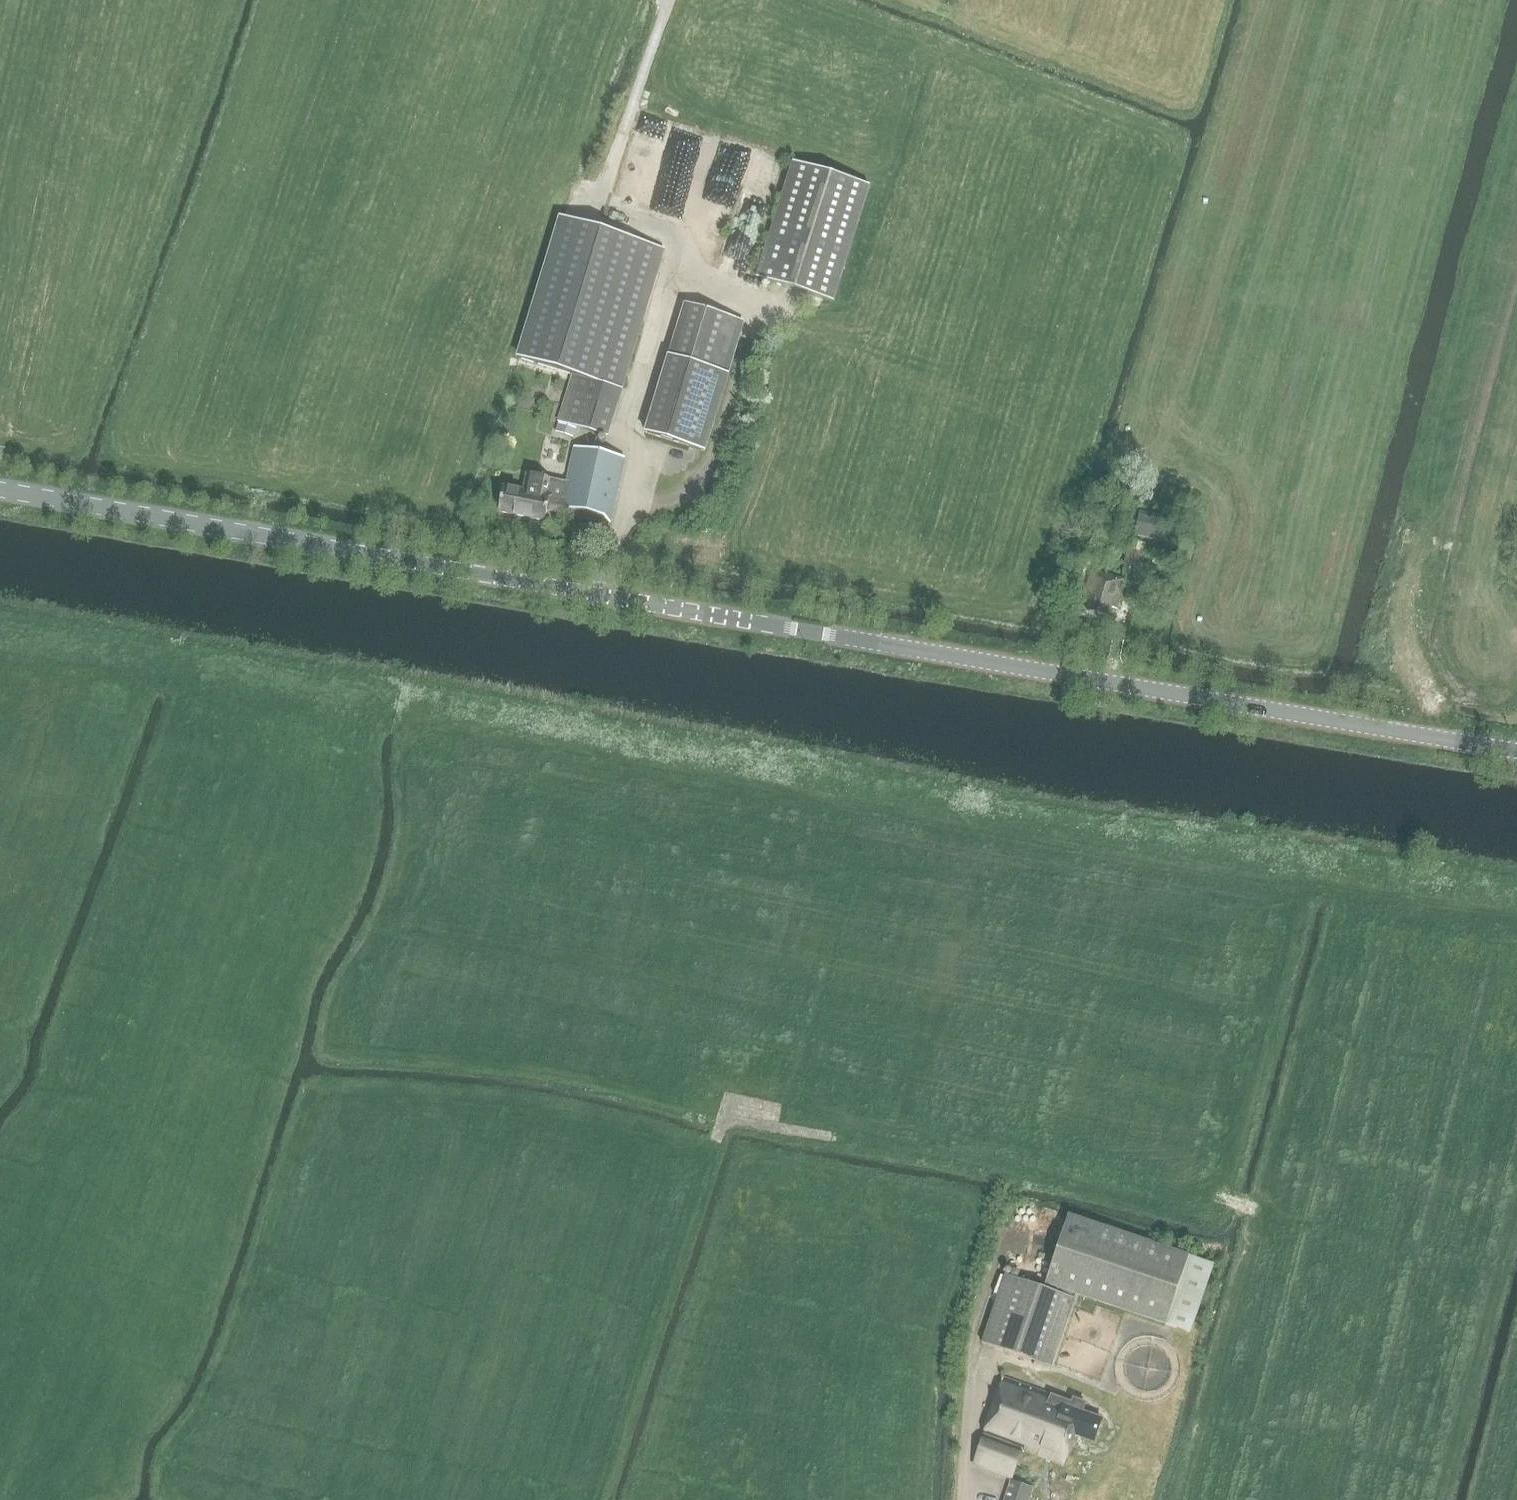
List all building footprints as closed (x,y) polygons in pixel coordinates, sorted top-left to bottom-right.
[(792,162),(756,277),(755,278),(812,296),(809,306),(820,309),(824,299),(833,302),(870,187),(792,162)] [(565,218),(522,359),(572,375),(557,422),(559,422),(555,436),(576,442),(580,429),(607,437),(665,249),(565,218)] [(667,356),(644,433),(706,452),(729,375),(667,356)] [(504,485),(498,510),(545,520),(547,509),(609,522),(623,458),(575,448),(570,473),(550,469),(548,479),(528,474),(525,490),(504,485)] [(1134,535),(1168,543),(1174,544),(1179,520),(1139,511),(1134,535)] [(1118,606),(1126,579),(1092,569),(1084,597),(1091,599),(1088,608),(1109,614),(1112,605),(1118,606)] [(1076,1294),(1096,1301),(1190,1333),(1214,1265),(1068,1214),(1042,1288),(1005,1275),(981,1342),(1051,1367),(1067,1319),(1076,1294)] [(1095,1442),(1103,1419),(1084,1412),(1087,1403),(1075,1399),(1073,1404),(1065,1402),(1065,1401),(1004,1378),(983,1435),(985,1435),(974,1464),(1012,1478),(1022,1449),(1064,1464),(1075,1435),(1095,1442)] [(1007,1499),(1033,1499),(1038,1484),(1014,1477),(1007,1499)]
